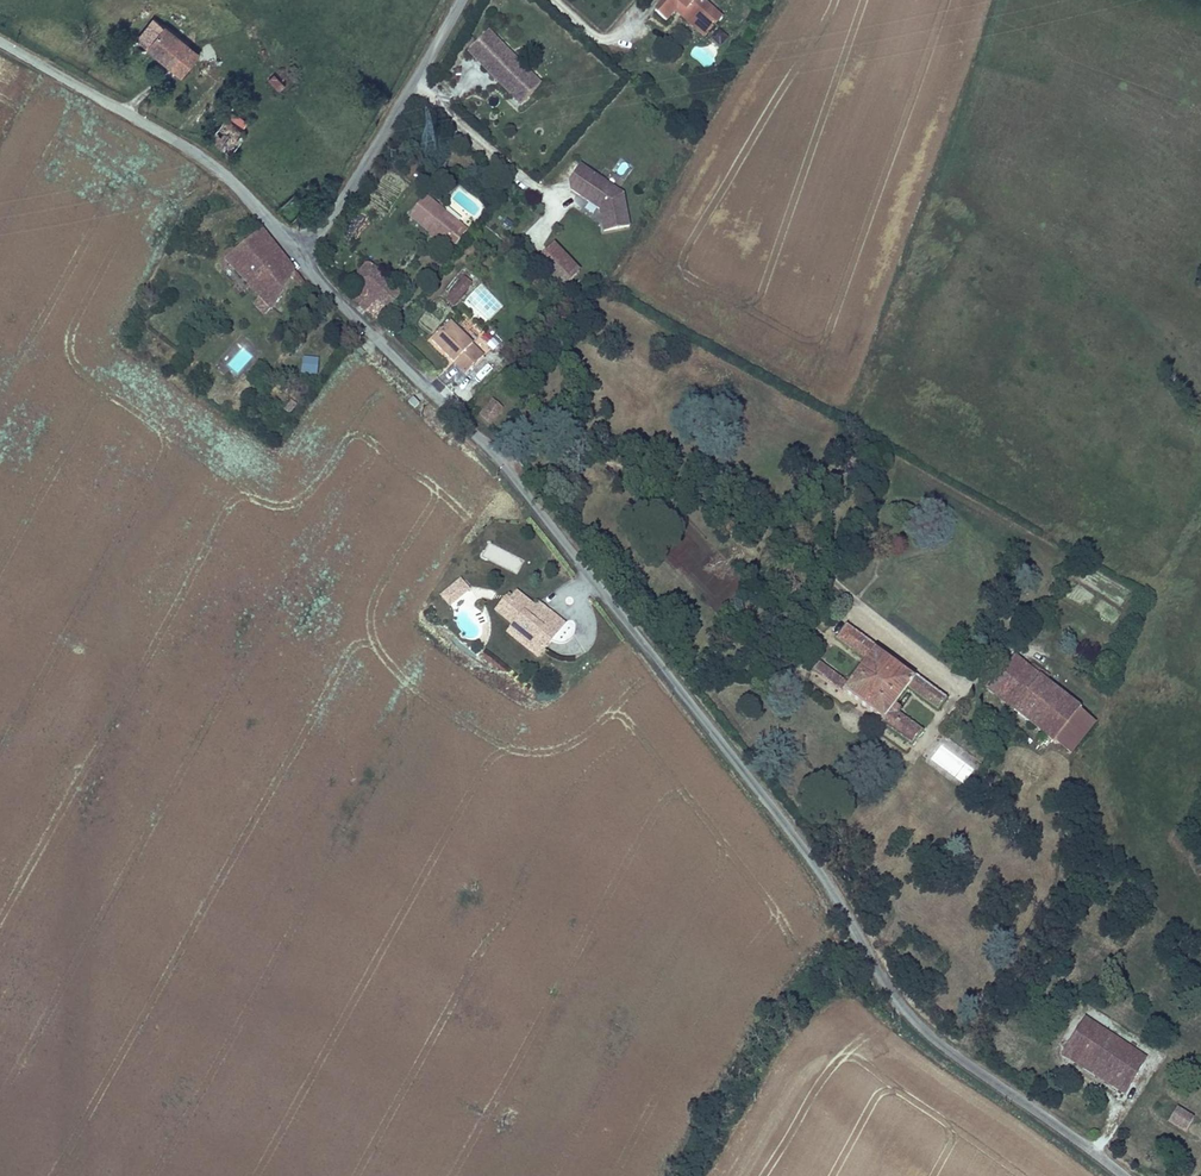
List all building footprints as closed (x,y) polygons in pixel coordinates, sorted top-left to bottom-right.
[(713,9),(703,0),(667,0),(657,11),(668,21),(677,10),(681,5),(700,22),(713,9)] [(677,10),(705,34),(722,15),(713,9),(700,22),(681,5),(677,10)] [(174,67),(191,46),(166,26),(161,31),(151,23),(138,38),(174,67)] [(721,31),(713,40),(720,46),(728,38),(721,31)] [(525,112),(546,92),(495,41),(475,60),(525,112)] [(174,67),(186,77),(204,56),(191,46),(174,67)] [(283,86),(286,83),(277,76),(275,74),(270,81),(280,89),(283,86)] [(232,154),(248,137),(229,120),(213,137),(232,154)] [(633,227),(624,195),(583,163),(572,178),(573,187),(581,193),(582,191),(590,197),(589,199),(602,209),(609,234),(633,227)] [(445,243),(461,224),(427,196),(411,216),(445,243)] [(445,243),(450,249),(467,230),(461,224),(445,243)] [(280,304),(299,270),(263,229),(230,260),(264,297),(258,303),(267,314),(280,304)] [(565,290),(582,273),(557,244),(539,261),(565,290)] [(348,291),(380,324),(406,291),(372,263),(348,291)] [(447,299),(454,304),(474,283),(467,277),(447,299)] [(463,371),(481,353),(448,321),(431,340),(463,371)] [(493,352),(499,344),(485,334),(479,342),(493,352)] [(318,376),(319,359),(304,358),(303,375),(318,376)] [(483,416),(490,422),(504,405),(497,400),(483,416)] [(450,609),(471,590),(459,577),(438,596),(450,609)] [(504,607),(510,612),(526,592),(525,591),(521,594),(517,598),(514,596),(504,607)] [(545,615),(540,609),(543,606),(526,592),(510,612),(521,622),(518,625),(537,641),(541,638),(550,647),(571,621),(554,607),(545,615)] [(545,615),(554,607),(547,601),(543,606),(540,609),(545,615)] [(942,709),(951,698),(919,674),(916,678),(878,650),(880,647),(849,624),(840,638),(869,661),(851,684),(821,662),(814,672),(845,695),(847,692),(887,720),(885,722),(915,744),(926,730),(902,711),(905,706),(901,702),(912,688),(942,709)] [(541,638),(537,641),(518,625),(514,630),(542,655),(550,647),(541,638)] [(1101,722),(1051,682),(1056,676),(1039,662),(1032,667),(1018,654),(991,689),(1076,756),(1101,722)] [(939,745),(929,762),(966,784),(976,768),(939,745)] [(1123,1092),(1146,1058),(1083,1019),(1060,1053),(1123,1092)] [(1185,1128),(1194,1117),(1177,1106),(1169,1118),(1185,1128)]
